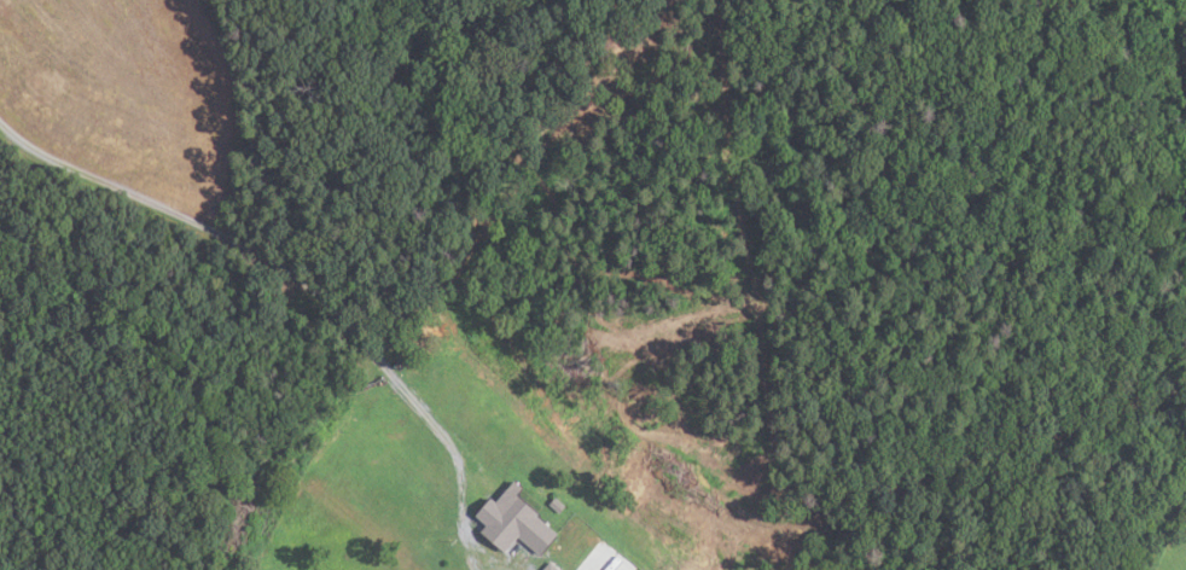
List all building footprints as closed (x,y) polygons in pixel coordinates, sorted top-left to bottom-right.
[(540,553),(557,534),(537,516),(540,513),(519,495),(525,488),(516,481),(496,502),(492,498),(476,514),(488,527),(483,533),(505,551),(519,535),(540,553)] [(636,564),(631,569),(573,569),(600,536),(636,564)] [(508,569),(523,569),(527,566),(514,554),(504,566),(508,569)] [(465,569),(486,569),(476,559),(464,569),(465,569)] [(554,569),(553,569),(538,569),(546,562),(554,569)]
